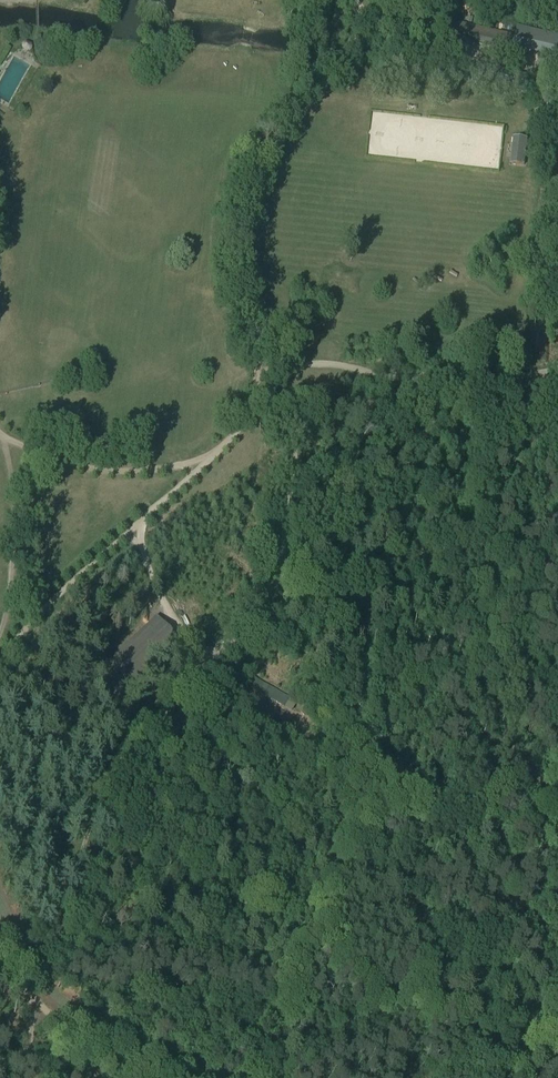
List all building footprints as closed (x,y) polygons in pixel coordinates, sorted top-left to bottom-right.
[(446,31),(511,46),(511,48),(556,59),(557,49),(557,35),(516,25),(514,34),(448,19),(446,31)] [(26,44),(23,46),(24,50),(28,52),(32,50),(31,46),(26,44)] [(513,137),(510,164),(525,165),(528,138),(513,137)]
